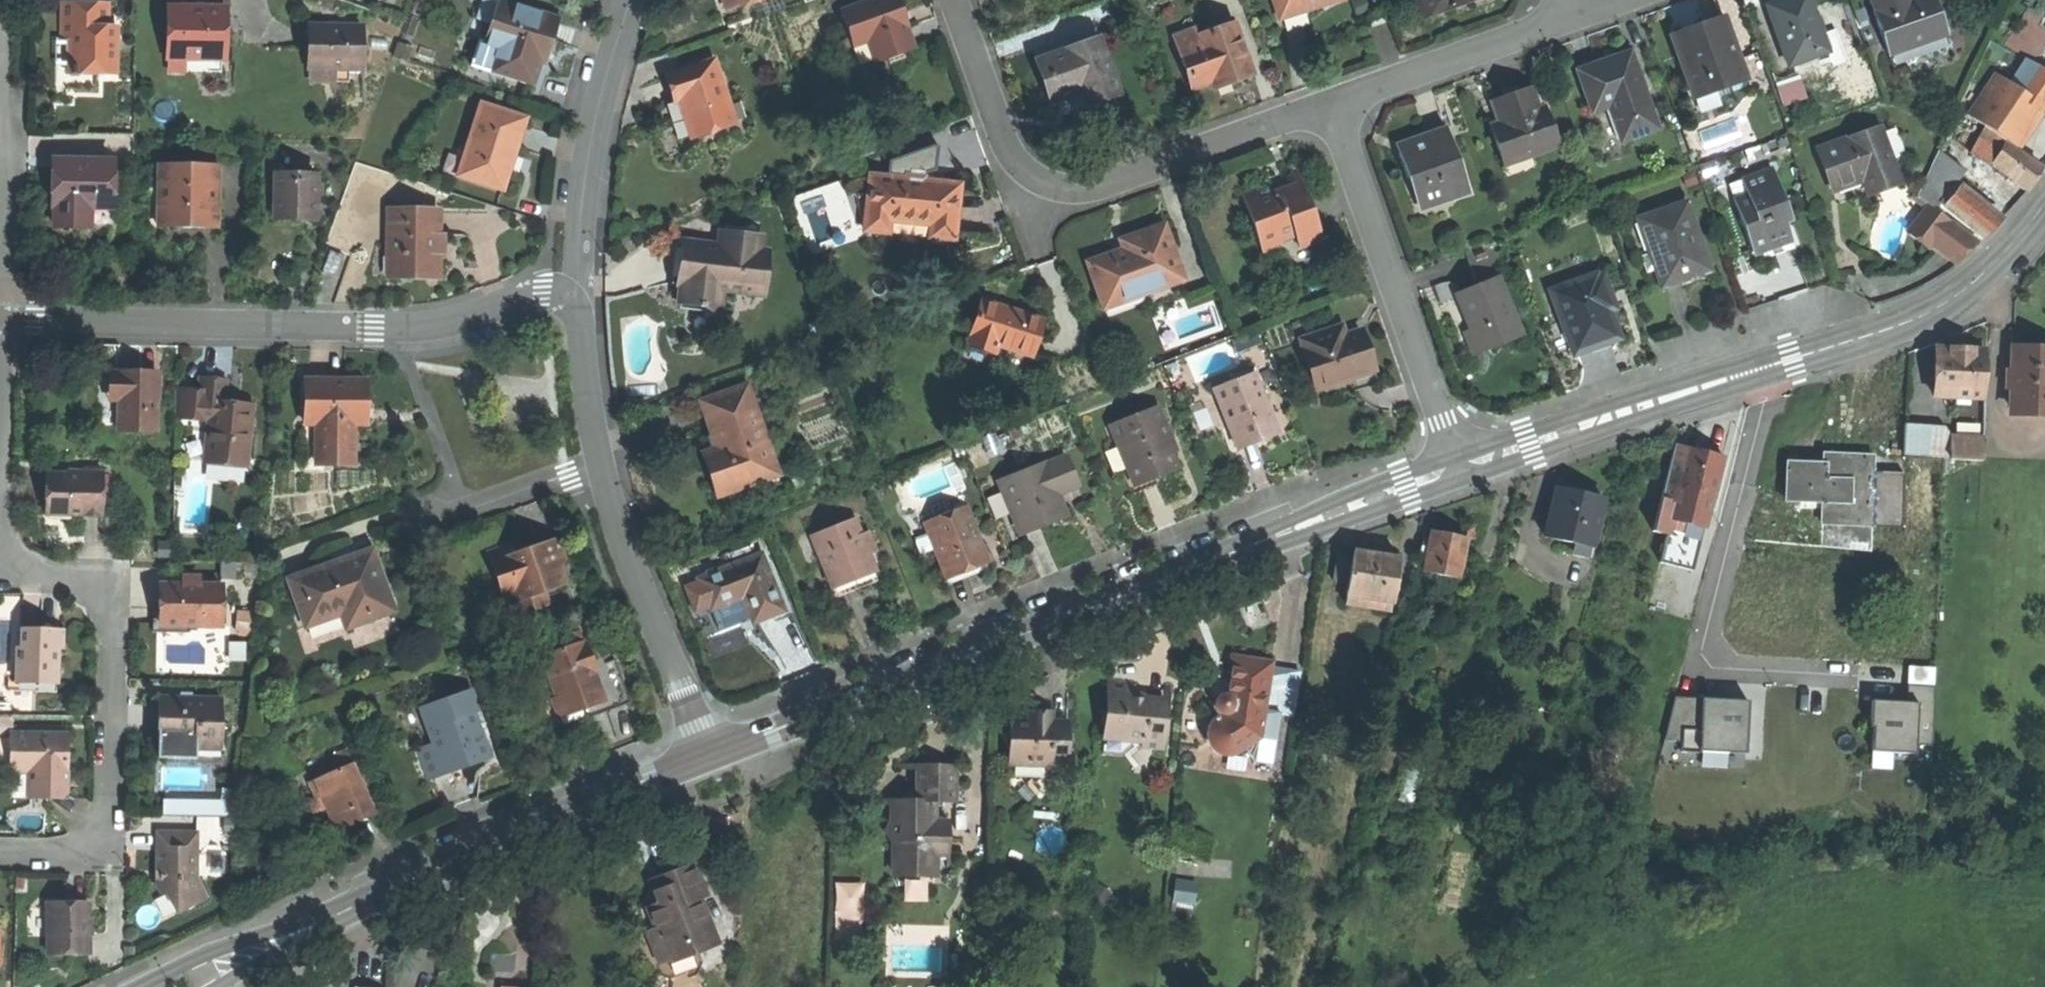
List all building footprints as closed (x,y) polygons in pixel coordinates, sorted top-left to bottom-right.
[(494,23),(500,2),(494,0),(490,0),(484,20),(494,23)] [(841,12),(852,44),(868,39),(876,61),(911,49),(903,26),(906,25),(902,12),(898,0),(875,0),(841,12)] [(1278,11),(1304,2),(1306,11),(1317,7),(1340,0),(1274,0),(1278,11)] [(1427,16),(1472,0),(1421,0),(1427,16)] [(1767,4),(1788,64),(1827,50),(1810,0),(1778,0),(1767,4)] [(1880,23),(1879,24),(1889,55),(1947,34),(1935,0),(1872,0),(1880,23)] [(555,18),(500,2),(494,23),(488,44),(542,60),(549,39),(555,18)] [(1280,19),(1306,11),(1304,2),(1278,11),(1280,19)] [(88,3),(66,3),(65,39),(77,39),(77,59),(70,59),(70,72),(116,73),(116,38),(107,38),(107,3),(88,3)] [(198,7),(169,6),(168,58),(188,59),(226,59),(227,8),(198,7)] [(1368,15),(1372,26),(1386,21),(1382,11),(1368,15)] [(1702,27),(1673,37),(1694,95),(1745,77),(1725,18),(1702,27)] [(478,41),(488,44),(494,23),(484,20),(478,41)] [(1200,44),(1180,51),(1192,88),(1214,81),(1231,75),(1233,83),(1256,76),(1238,23),(1198,36),(1200,44)] [(333,24),(311,24),(310,68),(336,68),(363,69),(363,24),(333,24)] [(1175,36),(1180,51),(1200,44),(1198,36),(1195,29),(1175,36)] [(1101,38),(1048,57),(1055,75),(1044,78),(1051,97),(1081,86),(1091,83),(1098,101),(1121,93),(1101,38)] [(1603,62),(1579,70),(1593,110),(1611,104),(1623,138),(1657,126),(1631,52),(1603,62)] [(1038,60),(1044,78),(1055,75),(1048,57),(1038,60)] [(188,72),(188,59),(168,58),(168,71),(188,72)] [(713,60),(668,75),(676,99),(680,98),(686,117),(692,136),(734,122),(713,60)] [(2028,60),(2011,85),(2020,91),(2037,66),(2028,60)] [(1798,62),(1775,70),(1786,103),(1809,96),(1798,62)] [(2020,91),(2016,98),(2038,112),(2043,116),(2044,112),(2044,71),(2037,66),(2020,91)] [(335,82),(336,68),(310,68),(310,81),(335,82)] [(1225,86),(1233,83),(1231,75),(1214,81),(1217,89),(1225,86)] [(2008,144),(2014,148),(2038,112),(2016,98),(2020,91),(2011,85),(1997,76),(1970,117),(1985,128),(2008,144)] [(1087,105),(1098,101),(1091,83),(1081,86),(1084,95),(1087,105)] [(1539,108),(1531,86),(1511,93),(1493,100),(1500,122),(1494,124),(1508,163),(1561,144),(1547,105),(1539,108)] [(526,118),(483,104),(460,174),(503,188),(514,154),(526,118)] [(1955,117),(1981,136),(1985,129),(1960,110),(1955,117)] [(1454,146),(1448,127),(1429,133),(1410,139),(1413,148),(1399,152),(1408,177),(1414,175),(1424,201),(1446,194),(1448,200),(1471,192),(1459,159),(1452,162),(1447,149),(1454,146)] [(1879,128),(1816,150),(1830,189),(1851,182),(1857,197),(1878,190),(1898,183),(1879,128)] [(1995,167),(2008,144),(1985,128),(1985,129),(1981,136),(1972,154),(1994,168),(1995,167)] [(1951,143),(1942,153),(1963,169),(1971,159),(1951,143)] [(2044,169),(2014,148),(2008,144),(1995,167),(2028,190),(2044,169)] [(1937,211),(1942,205),(1956,186),(1960,181),(1967,172),(1963,169),(1942,153),(1920,197),(1932,207),(1937,211)] [(114,161),(53,159),(52,183),(51,206),(56,206),(56,226),(77,227),(77,206),(90,207),(113,208),(114,161)] [(159,163),(158,216),(182,216),(182,227),(198,227),(217,228),(218,165),(159,163)] [(1291,169),(1297,184),(1302,182),(1296,167),(1291,169)] [(1781,189),(1774,168),(1742,179),(1748,195),(1735,199),(1753,254),(1774,247),(1792,241),(1783,213),(1789,211),(1784,197),(1780,199),(1777,190),(1781,189)] [(277,175),(277,219),(297,219),(317,219),(318,175),(277,175)] [(872,175),(867,231),(890,233),(891,221),(933,225),(932,238),(956,240),(961,183),(920,180),(872,175)] [(1968,187),(1960,181),(1956,186),(1963,192),(1968,187)] [(850,234),(832,182),(797,194),(815,246),(850,234)] [(1240,187),(1248,207),(1262,202),(1255,182),(1240,187)] [(1262,202),(1248,207),(1268,262),(1287,255),(1281,238),(1296,233),(1302,249),(1319,242),(1324,241),(1302,182),(1297,184),(1281,190),(1269,195),(1270,199),(1262,202)] [(1942,205),(1983,239),(1991,230),(1999,221),(1963,192),(1956,186),(1942,205)] [(1687,201),(1639,218),(1663,286),(1685,278),(1705,271),(1697,247),(1703,245),(1687,201)] [(89,228),(90,207),(77,206),(77,227),(89,228)] [(1932,252),(1935,247),(1933,246),(1952,223),(1937,211),(1932,207),(1910,234),(1932,252)] [(438,210),(388,210),(388,249),(396,249),(396,275),(414,275),(438,275),(438,251),(435,251),(436,236),(438,236),(438,210)] [(157,226),(182,227),(182,216),(158,216),(157,226)] [(1935,247),(1959,267),(1979,244),(1952,223),(1933,246),(1935,247)] [(1091,265),(1107,308),(1184,279),(1165,226),(1138,236),(1123,242),(1126,252),(1091,265)] [(763,235),(722,232),(721,244),(683,241),(681,264),(679,283),(683,283),(681,303),(721,307),(723,290),(765,293),(768,250),(762,250),(763,235)] [(446,236),(438,236),(436,236),(435,251),(438,251),(445,251),(446,236)] [(1329,254),(1324,241),(1319,242),(1324,256),(1329,254)] [(388,275),(396,275),(396,249),(388,249),(388,275)] [(323,272),(335,276),(342,254),(331,250),(323,272)] [(1597,273),(1552,289),(1574,353),(1597,345),(1619,337),(1609,308),(1616,306),(1604,273),(1598,275),(1597,273)] [(1498,278),(1459,294),(1469,320),(1473,331),(1478,329),(1485,348),(1521,333),(1498,278)] [(1018,312),(983,301),(970,343),(997,352),(999,345),(1034,356),(1045,321),(1018,312)] [(1346,325),(1337,328),(1341,339),(1350,336),(1346,325)] [(1337,328),(1306,339),(1310,350),(1307,351),(1315,374),(1317,374),(1322,391),(1351,381),(1380,371),(1367,331),(1350,336),(1341,339),(1337,328)] [(1475,352),(1485,348),(1478,329),(1473,331),(1467,333),(1475,352)] [(1936,394),(1986,396),(1988,348),(1977,348),(1968,347),(1968,340),(1965,336),(1957,336),(1953,338),(1953,346),(1938,346),(1936,394)] [(2012,347),(2009,408),(2044,410),(2044,349),(2036,349),(2012,347)] [(136,371),(114,370),(113,399),(119,399),(118,428),(158,429),(159,371),(136,371)] [(1218,390),(1240,446),(1259,439),(1279,431),(1257,375),(1218,390)] [(212,378),(200,377),(199,390),(197,406),(211,407),(209,420),(206,462),(248,466),(253,404),(226,402),(228,380),(212,378)] [(368,379),(307,378),(306,422),(317,422),(326,422),(325,464),(352,464),(353,420),(353,401),(367,402),(368,379)] [(750,386),(703,402),(719,449),(704,454),(712,477),(719,496),(759,482),(756,473),(776,466),(750,386)] [(176,417),(209,420),(211,407),(197,406),(199,390),(178,389),(176,417)] [(367,411),(367,402),(353,401),(353,420),(367,421),(367,411)] [(1162,407),(1112,427),(1130,471),(1137,468),(1144,485),(1161,478),(1179,471),(1173,454),(1168,443),(1176,440),(1162,407)] [(316,463),(325,464),(326,422),(317,422),(316,463)] [(1938,424),(1906,424),(1905,455),(1937,455),(1938,424)] [(1954,435),(1938,424),(1937,455),(1953,458),(1954,435)] [(1986,436),(1954,435),(1953,458),(1985,459),(1986,436)] [(1180,452),(1176,440),(1168,443),(1173,454),(1180,452)] [(1819,460),(1789,459),(1788,496),(1825,497),(1824,521),(1867,523),(1868,500),(1874,500),(1875,452),(1846,451),(1845,461),(1819,460)] [(999,477),(1022,535),(1036,530),(1046,526),(1046,524),(1067,515),(1058,490),(1055,483),(1074,476),(1066,455),(1047,463),(1045,459),(999,477)] [(1702,463),(1685,459),(1676,498),(1711,506),(1720,467),(1702,463)] [(780,475),(776,466),(756,473),(759,482),(780,475)] [(1137,488),(1144,485),(1137,468),(1130,471),(1137,488)] [(78,516),(104,517),(105,474),(67,473),(67,476),(47,475),(46,515),(78,516)] [(1077,483),(1074,476),(1055,483),(1058,490),(1077,483)] [(1585,490),(1558,485),(1548,534),(1578,540),(1595,544),(1605,494),(1585,490)] [(928,519),(929,522),(969,507),(964,493),(917,511),(921,521),(928,519)] [(969,507),(929,522),(934,536),(940,550),(937,551),(948,579),(971,571),(991,563),(969,507)] [(1674,514),(1659,510),(1652,542),(1667,546),(1674,514)] [(858,520),(814,537),(834,589),(855,581),(878,572),(872,556),(864,536),(858,520)] [(1450,531),(1433,528),(1426,568),(1461,575),(1468,534),(1450,531)] [(872,533),(864,536),(872,556),(880,553),(872,533)] [(923,557),(937,551),(940,550),(934,536),(917,542),(923,557)] [(510,545),(488,553),(497,580),(502,578),(508,596),(514,594),(521,613),(548,603),(544,591),(563,584),(559,572),(565,562),(561,551),(558,540),(523,552),(525,557),(515,560),(514,556),(510,545)] [(1593,552),(1595,544),(1578,540),(1576,549),(1593,552)] [(1336,578),(1351,580),(1355,549),(1340,547),(1336,578)] [(372,548),(289,579),(306,626),(341,613),(347,627),(395,609),(383,577),(372,548)] [(1380,552),(1355,549),(1351,580),(1349,593),(1393,599),(1395,599),(1401,555),(1380,552)] [(523,552),(514,556),(515,560),(525,557),(523,552)] [(762,554),(699,579),(711,610),(744,597),(754,622),(771,615),(784,610),(762,554)] [(222,586),(161,585),(160,606),(160,625),(221,626),(222,586)] [(1392,607),(1393,599),(1349,593),(1348,602),(1392,607)] [(36,629),(22,629),(22,649),(17,649),(17,676),(58,678),(59,651),(55,651),(55,629),(36,629)] [(64,629),(55,629),(55,651),(59,651),(64,651),(64,629)] [(565,635),(569,646),(583,641),(579,630),(565,635)] [(537,645),(541,656),(563,648),(559,637),(537,645)] [(563,648),(541,656),(556,698),(561,696),(568,714),(574,712),(605,701),(595,672),(597,672),(593,662),(585,640),(583,641),(569,646),(563,648)] [(1261,758),(1273,656),(1234,651),(1229,690),(1215,688),(1208,752),(1261,758)] [(613,655),(593,662),(597,672),(595,672),(605,701),(574,712),(577,723),(597,716),(631,704),(613,655)] [(58,685),(58,678),(17,676),(17,685),(58,685)] [(1111,677),(1110,696),(1125,697),(1125,677),(1111,677)] [(1873,699),(1874,750),(1914,749),(1914,742),(1934,741),(1933,683),(1908,684),(1908,698),(1873,699)] [(58,694),(58,685),(17,685),(17,693),(58,694)] [(420,751),(429,777),(459,766),(488,755),(472,712),(477,710),(470,691),(422,709),(435,745),(420,751)] [(1125,697),(1110,696),(1109,731),(1143,733),(1142,746),(1168,747),(1169,698),(1149,697),(1149,692),(1142,691),(1137,691),(1136,697),(1125,697)] [(1673,695),(1672,736),(1684,736),(1683,749),(1703,749),(1703,764),(1746,765),(1748,697),(1673,695)] [(557,718),(568,714),(561,696),(556,698),(550,700),(557,718)] [(223,699),(160,697),(159,721),(159,740),(197,740),(197,748),(222,749),(223,699)] [(553,732),(577,723),(574,712),(568,714),(557,718),(550,700),(543,703),(553,732)] [(1039,712),(1038,724),(1060,724),(1060,713),(1049,713),(1039,712)] [(1038,724),(1012,723),(1012,756),(1054,756),(1053,767),(1076,767),(1077,724),(1060,724),(1038,724)] [(1131,751),(1142,746),(1143,733),(1109,731),(1109,751),(1131,751)] [(67,735),(12,734),(12,772),(30,773),(44,773),(44,785),(67,785),(67,760),(67,735)] [(197,758),(197,748),(197,740),(159,740),(159,753),(173,753),(173,758),(197,758)] [(329,756),(335,771),(352,763),(346,749),(329,756)] [(1011,766),(1053,767),(1054,756),(1012,756),(1011,766)] [(943,761),(923,761),(922,799),(895,798),(894,839),(904,839),(903,873),(940,874),(940,851),(940,839),(956,839),(957,818),(944,818),(944,798),(962,799),(962,762),(943,761)] [(327,808),(336,828),(357,818),(374,811),(366,793),(358,777),(352,763),(335,771),(308,783),(316,799),(322,797),(327,808)] [(66,800),(67,785),(44,785),(44,773),(30,773),(30,800),(66,800)] [(365,774),(358,777),(366,793),(372,790),(365,774)] [(230,812),(230,797),(164,797),(164,812),(230,812)] [(316,813),(327,808),(322,797),(316,799),(311,802),(316,813)] [(197,834),(159,833),(159,859),(159,885),(161,890),(164,893),(167,893),(178,911),(206,898),(197,880),(197,834)] [(956,852),(956,839),(940,839),(940,851),(956,852)] [(648,930),(668,979),(702,965),(697,952),(721,942),(701,893),(706,891),(695,862),(672,872),(653,879),(663,902),(653,906),(661,925),(648,930)] [(63,902),(43,902),(44,954),(84,953),(84,902),(63,902)]
